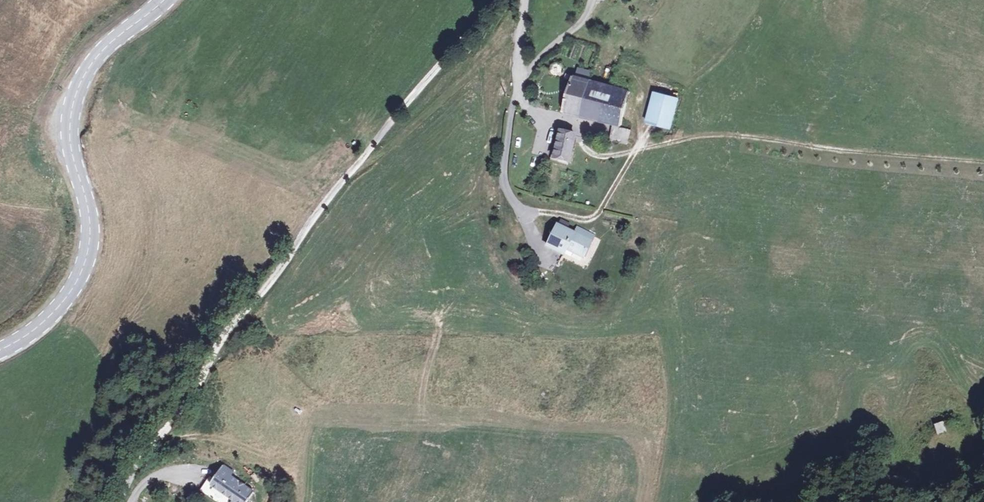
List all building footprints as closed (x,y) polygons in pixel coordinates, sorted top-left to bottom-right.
[(632,84),(572,70),(562,112),(622,125),(632,84)] [(654,91),(645,121),(670,128),(679,97),(654,91)] [(632,130),(621,128),(613,126),(609,139),(616,141),(618,142),(628,144),(629,139),(632,130)] [(577,132),(558,129),(552,155),(572,157),(577,132)] [(556,226),(548,247),(565,254),(567,248),(585,255),(596,231),(579,226),(576,233),(556,226)] [(943,422),(933,425),(937,436),(947,432),(943,422)] [(211,485),(228,497),(229,495),(235,500),(234,501),(248,501),(254,493),(230,477),(233,473),(223,466),(211,485)]
